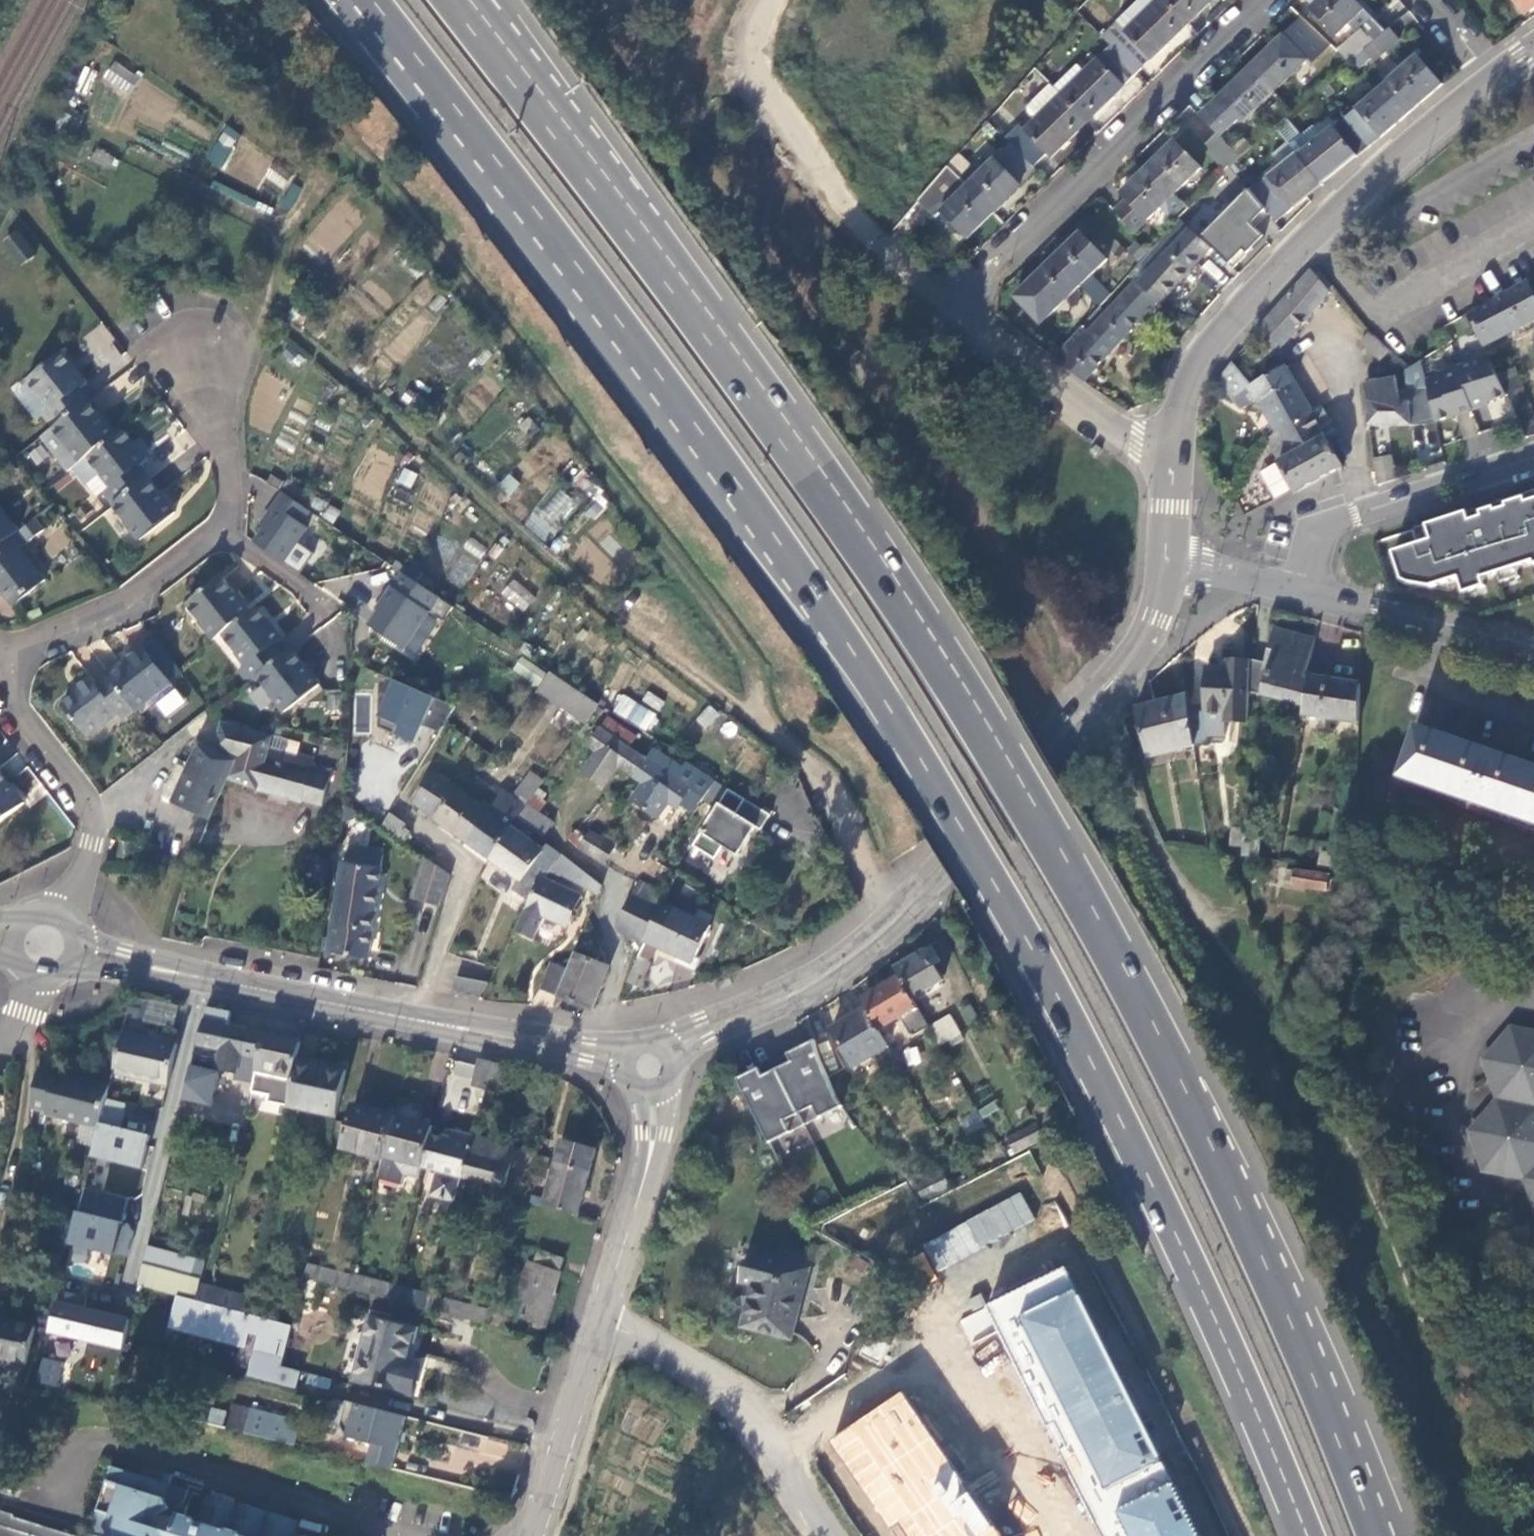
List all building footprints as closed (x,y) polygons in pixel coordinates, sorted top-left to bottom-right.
[(1136,72),(1187,22),(1166,0),(1155,0),(1147,6),(1126,28),(1118,21),(1102,37),(1110,45),(1136,72)] [(1187,22),(1209,0),(1166,0),(1187,22)] [(1337,37),(1365,12),(1354,0),(1320,0),(1311,8),(1337,37)] [(1525,15),(1533,7),(1533,0),(1512,0),(1525,15)] [(1399,39),(1389,28),(1372,42),(1365,48),(1374,59),(1399,39)] [(1348,63),(1365,48),(1372,42),(1360,30),(1340,47),(1337,50),(1348,63)] [(1281,36),(1249,67),(1273,91),(1305,60),(1281,36)] [(1330,37),(1325,42),(1335,52),(1337,50),(1340,47),(1330,37)] [(1061,93),(1087,120),(1136,72),(1110,45),(1078,77),(1068,86),(1061,93)] [(1415,109),(1443,85),(1416,56),(1390,79),(1415,109)] [(124,95),(137,77),(115,60),(101,78),(124,95)] [(1050,81),(1035,67),(1025,77),(1039,91),(1050,81)] [(1273,91),(1249,67),(1201,116),(1218,134),(1220,137),(1237,120),(1240,123),(1273,91)] [(1068,86),(1078,77),(1071,69),(1060,79),(1068,86)] [(1369,148),(1415,109),(1389,79),(1356,107),(1353,104),(1341,115),(1369,148)] [(1044,110),(1054,99),(1047,92),(1036,102),(1044,110)] [(1051,155),(1087,120),(1061,93),(1054,99),(1044,110),(1025,128),(1051,155)] [(1324,186),(1358,157),(1331,126),(1302,150),(1295,141),(1302,136),(1286,118),(1274,128),(1297,154),(1324,186)] [(1220,137),(1218,134),(1206,145),(1217,155),(1229,168),(1231,169),(1242,159),(1220,137)] [(1173,141),(1148,167),(1173,194),(1200,168),(1173,141)] [(966,185),(994,212),(1036,170),(1009,143),(966,185)] [(1276,221),(1324,186),(1297,154),(1251,192),(1267,210),(1276,221)] [(1229,168),(1217,155),(1212,160),(1224,172),(1229,168)] [(947,166),(919,201),(935,218),(941,212),(967,238),(994,212),(966,185),(947,166)] [(1173,194),(1148,167),(1120,195),(1126,200),(1113,213),(1134,234),(1164,205),(1178,219),(1179,218),(1187,209),(1173,194)] [(1249,189),(1201,237),(1234,268),(1266,236),(1253,224),(1267,210),(1251,192),(1249,189)] [(1156,301),(1160,304),(1192,270),(1189,267),(1200,253),(1170,228),(1159,240),(1171,250),(1139,286),(1156,301)] [(15,231),(4,241),(21,260),(32,250),(15,231)] [(1054,260),(1100,307),(1108,297),(1088,277),(1105,260),(1079,234),(1054,260)] [(1216,281),(1223,274),(1204,257),(1198,264),(1216,281)] [(1079,286),(1054,260),(1017,298),(1042,322),(1079,286)] [(1331,295),(1311,273),(1253,335),(1257,341),(1246,350),(1262,368),(1275,357),(1331,295)] [(1528,280),(1472,313),(1486,346),(1533,320),(1533,293),(1528,280)] [(1055,358),(1086,382),(1156,301),(1139,286),(1137,284),(1092,335),(1088,331),(1105,313),(1100,307),(1055,358)] [(1361,344),(1380,360),(1387,351),(1368,335),(1361,344)] [(288,343),(281,355),(298,366),(306,354),(288,343)] [(62,422),(93,398),(84,387),(91,382),(66,350),(30,378),(52,408),(62,422)] [(1425,379),(1436,421),(1474,410),(1487,406),(1486,402),(1505,396),(1500,383),(1487,356),(1437,372),(1438,374),(1425,379)] [(1251,383),(1233,360),(1223,373),(1238,391),(1251,383)] [(1420,360),(1407,369),(1411,389),(1403,389),(1396,379),(1364,386),(1368,428),(1436,422),(1436,421),(1425,379),(1420,360)] [(1278,434),(1312,413),(1283,367),(1261,382),(1253,386),(1249,389),(1278,434)] [(1259,377),(1251,383),(1253,386),(1261,382),(1259,377)] [(1525,438),(1533,435),(1533,418),(1515,377),(1500,383),(1505,396),(1517,420),(1525,438)] [(119,435),(93,398),(62,422),(56,427),(44,436),(70,472),(91,457),(119,435)] [(45,413),(56,427),(62,422),(52,408),(45,413)] [(1278,434),(1265,441),(1298,493),(1344,466),(1312,413),(1278,434)] [(127,429),(119,435),(91,457),(111,486),(121,500),(151,476),(143,464),(149,459),(127,429)] [(1373,459),(1378,482),(1397,478),(1392,455),(1373,459)] [(403,467),(395,482),(410,489),(417,474),(403,467)] [(1253,474),(1261,497),(1276,492),(1268,469),(1253,474)] [(178,513),(151,476),(121,500),(113,505),(140,541),(178,513)] [(121,500),(111,486),(104,492),(113,505),(121,500)] [(559,486),(523,523),(544,543),(579,505),(559,486)] [(1412,530),(1416,543),(1389,551),(1397,579),(1404,581),(1428,585),(1454,577),(1460,592),(1479,586),(1476,577),(1494,571),(1498,582),(1518,576),(1514,565),(1530,559),(1531,563),(1533,562),(1533,491),(1506,500),(1470,511),(1462,514),(1412,530)] [(309,512),(283,494),(264,521),(268,524),(254,544),(282,564),(306,530),(300,525),(309,512)] [(20,529),(0,502),(0,545),(20,529)] [(6,587),(16,601),(48,578),(26,547),(49,529),(38,516),(20,529),(0,545),(0,592),(6,587)] [(226,632),(253,612),(226,575),(187,604),(214,641),(226,632)] [(442,600),(407,577),(398,591),(395,590),(385,606),(387,607),(373,629),(408,652),(442,600)] [(522,613),(535,596),(512,578),(499,595),(522,613)] [(283,638),(259,606),(253,612),(226,632),(248,662),(258,675),(285,656),(276,644),(283,638)] [(1267,665),(1251,662),(1251,664),(1250,694),(1305,709),(1309,680),(1305,679),(1315,642),(1275,632),(1267,665)] [(131,703),(137,710),(173,682),(145,647),(125,662),(127,665),(111,677),(131,703)] [(320,685),(293,650),(285,656),(258,675),(284,712),(320,685)] [(538,685),(545,669),(518,657),(511,672),(538,685)] [(258,675),(248,662),(241,668),(251,680),(258,675)] [(1249,726),(1250,694),(1251,664),(1232,664),(1232,671),(1209,670),(1208,716),(1227,716),(1226,725),(1249,726)] [(538,690),(563,708),(578,689),(551,672),(538,690)] [(111,677),(109,674),(97,683),(92,677),(73,691),(75,693),(62,703),(87,737),(119,713),(131,703),(111,677)] [(1359,723),(1361,685),(1310,678),(1309,680),(1305,709),(1304,717),(1359,723)] [(455,708),(396,682),(380,718),(400,727),(396,736),(417,746),(425,727),(440,733),(455,708)] [(578,689),(563,708),(566,710),(568,706),(589,721),(601,705),(578,689)] [(621,693),(610,710),(648,733),(659,716),(621,693)] [(1193,746),(1187,695),(1135,708),(1147,757),(1193,746)] [(124,720),(137,710),(131,703),(119,713),(124,720)] [(696,720),(707,729),(719,714),(707,705),(696,720)] [(603,729),(630,748),(637,738),(610,719),(603,729)] [(251,732),(222,724),(211,752),(198,746),(189,765),(170,758),(167,763),(176,767),(161,798),(207,819),(227,780),(236,763),(242,764),(251,732)] [(1533,821),(1533,766),(1421,727),(1404,776),(1533,821)] [(695,813),(716,784),(688,765),(685,769),(657,749),(649,760),(630,748),(603,729),(590,748),(599,755),(585,774),(606,790),(621,769),(646,786),(634,802),(660,821),(673,802),(681,809),(684,805),(695,813)] [(270,748),(273,737),(251,732),(242,764),(236,763),(227,780),(256,789),(295,801),(323,806),(333,771),(312,767),(313,759),(270,748)] [(0,771),(0,822),(24,804),(0,771)] [(468,841),(490,810),(436,773),(416,804),(468,841)] [(512,802),(502,795),(490,810),(468,841),(491,859),(512,827),(517,819),(528,804),(535,794),(524,785),(512,802)] [(771,818),(730,790),(694,849),(716,862),(724,849),(739,859),(757,830),(762,833),(771,818)] [(553,823),(528,804),(517,819),(543,838),(553,823)] [(402,822),(390,814),(381,828),(404,844),(411,833),(404,828),(402,831),(397,828),(402,822)] [(402,831),(404,828),(406,824),(402,822),(397,828),(402,831)] [(512,827),(491,859),(520,881),(524,877),(537,886),(541,878),(547,881),(555,868),(563,857),(548,845),(543,850),(512,827)] [(1231,851),(1245,853),(1246,833),(1231,831),(1231,851)] [(1245,857),(1259,859),(1260,832),(1246,831),(1246,833),(1245,853),(1245,857)] [(580,850),(587,839),(579,833),(571,844),(580,850)] [(592,833),(587,839),(580,850),(578,851),(605,867),(617,850),(592,833)] [(136,843),(119,840),(116,857),(132,861),(136,843)] [(335,928),(385,934),(377,913),(385,854),(362,850),(360,863),(345,861),(335,928)] [(1319,866),(1345,870),(1348,858),(1320,853),(1319,866)] [(555,868),(598,900),(602,888),(563,857),(555,868)] [(429,889),(444,895),(450,876),(436,866),(429,889)] [(1291,885),(1326,890),(1328,875),(1293,870),(1291,885)] [(547,881),(541,878),(537,886),(516,933),(534,942),(544,919),(567,930),(570,922),(579,902),(581,898),(547,881)] [(620,935),(642,945),(664,898),(641,887),(620,935)] [(584,904),(579,902),(570,922),(575,925),(584,904)] [(693,965),(711,929),(708,928),(697,922),(664,905),(645,942),(693,965)] [(697,922),(708,928),(712,921),(701,914),(697,922)] [(384,943),(385,934),(335,928),(330,953),(369,960),(372,941),(384,943)] [(932,948),(895,969),(899,977),(913,1001),(942,984),(933,969),(942,965),(932,948)] [(580,1005),(596,1005),(610,970),(576,957),(569,972),(559,996),(580,1005)] [(638,958),(627,981),(638,988),(650,964),(638,958)] [(569,972),(553,965),(543,990),(559,996),(569,972)] [(899,977),(861,1000),(866,1010),(889,1048),(894,1044),(884,1028),(900,1020),(911,1038),(929,1028),(913,1001),(899,977)] [(457,994),(485,999),(492,985),(460,978),(457,994)] [(246,1031),(227,1027),(230,1012),(206,1007),(203,1023),(204,1023),(200,1044),(197,1044),(194,1055),(187,1088),(184,1100),(185,1100),(196,1103),(209,1106),(216,1074),(214,1073),(214,1070),(234,1074),(238,1055),(259,1060),(264,1037),(245,1032),(246,1031)] [(890,1049),(889,1048),(866,1010),(832,1031),(855,1070),(890,1049)] [(929,1029),(935,1039),(955,1027),(950,1018),(929,1029)] [(1469,1131),(1482,1171),(1524,1179),(1533,1207),(1533,1033),(1510,1028),(1483,1061),(1497,1098),(1469,1131)] [(171,1085),(181,1043),(127,1031),(117,1071),(171,1085)] [(297,1060),(301,1043),(264,1035),(264,1037),(259,1060),(251,1092),(269,1096),(268,1102),(287,1107),(297,1060)] [(846,1106),(816,1041),(792,1052),(796,1061),(782,1067),(808,1123),(846,1106)] [(297,1060),(287,1107),(335,1118),(346,1071),(297,1060)] [(479,1060),(477,1061),(470,1085),(485,1090),(493,1063),(479,1060)] [(493,1063),(485,1090),(499,1093),(506,1068),(493,1063)] [(808,1123),(782,1067),(768,1074),(764,1065),(738,1077),(768,1141),(808,1123)] [(102,1084),(38,1068),(30,1102),(43,1104),(41,1113),(100,1127),(113,1076),(104,1074),(102,1084)] [(185,1100),(181,1117),(192,1120),(196,1103),(185,1100)] [(383,1158),(394,1118),(356,1108),(343,1151),(382,1163),(383,1158)] [(932,1121),(936,1128),(955,1118),(951,1110),(932,1121)] [(433,1128),(394,1118),(383,1158),(422,1169),(430,1138),(433,1128)] [(1011,1146),(1016,1155),(1044,1141),(1039,1131),(1011,1146)] [(430,1138),(422,1169),(461,1180),(472,1138),(445,1132),(442,1140),(430,1138)] [(488,1137),(487,1143),(500,1146),(501,1141),(488,1137)] [(536,1157),(536,1155),(500,1146),(487,1143),(472,1138),(461,1180),(504,1191),(503,1195),(516,1198),(515,1201),(523,1204),(533,1167),(536,1157)] [(543,1206),(577,1216),(594,1153),(560,1145),(543,1206)] [(536,1157),(533,1167),(547,1170),(549,1160),(536,1157)] [(937,1176),(915,1187),(923,1202),(945,1191),(937,1176)] [(914,1209),(921,1206),(907,1183),(905,1181),(894,1198),(914,1209)] [(922,1245),(938,1273),(1035,1217),(1019,1190),(922,1245)] [(812,1233),(819,1237),(887,1274),(922,1214),(914,1209),(894,1198),(882,1191),(813,1226),(812,1233)] [(536,1327),(546,1330),(557,1296),(555,1295),(565,1261),(539,1252),(534,1267),(527,1265),(516,1299),(528,1303),(522,1320),(537,1324),(536,1327)] [(922,1253),(909,1259),(921,1282),(933,1276),(922,1253)] [(747,1255),(740,1281),(754,1285),(744,1328),(791,1340),(810,1271),(747,1255)] [(301,1279),(348,1290),(352,1277),(305,1265),(301,1279)] [(203,1280),(147,1266),(142,1286),(199,1301),(202,1287),(203,1280)] [(1062,1272),(987,1307),(1101,1535),(1189,1535),(1062,1272)] [(348,1290),(373,1297),(386,1301),(390,1287),(352,1277),(348,1290)] [(199,1301),(199,1302),(211,1306),(246,1315),(249,1300),(202,1287),(199,1301)] [(390,1287),(386,1301),(425,1311),(429,1297),(390,1287)] [(199,1302),(181,1297),(173,1325),(249,1346),(252,1335),(262,1338),(253,1372),(301,1384),(304,1373),(283,1367),(294,1327),(246,1315),(211,1306),(199,1302)] [(425,1311),(489,1328),(493,1313),(429,1297),(425,1311)] [(24,1366),(34,1327),(0,1319),(0,1360),(24,1366)] [(414,1331),(367,1319),(360,1347),(408,1360),(414,1331)] [(73,1337),(50,1331),(38,1378),(62,1383),(73,1337)] [(408,1360),(360,1347),(352,1380),(409,1396),(416,1369),(406,1367),(408,1360)] [(301,1384),(253,1372),(251,1377),(299,1389),(301,1384)] [(308,1373),(305,1384),(327,1390),(330,1378),(308,1373)] [(895,1535),(1000,1535),(901,1393),(831,1440),(895,1535)] [(254,1407),(295,1417),(297,1408),(257,1398),(254,1407)] [(407,1416),(348,1401),(342,1425),(349,1437),(375,1444),(371,1462),(395,1468),(407,1416)] [(254,1407),(248,1430),(297,1443),(302,1427),(292,1424),(295,1417),(254,1407)] [(193,1520),(192,1517),(181,1515),(188,1491),(111,1468),(89,1535),(299,1535),(294,1535),(298,1521),(237,1502),(236,1506),(207,1497),(198,1522),(193,1520)] [(13,1518),(14,1515),(0,1510),(0,1535),(70,1535),(13,1518)]
